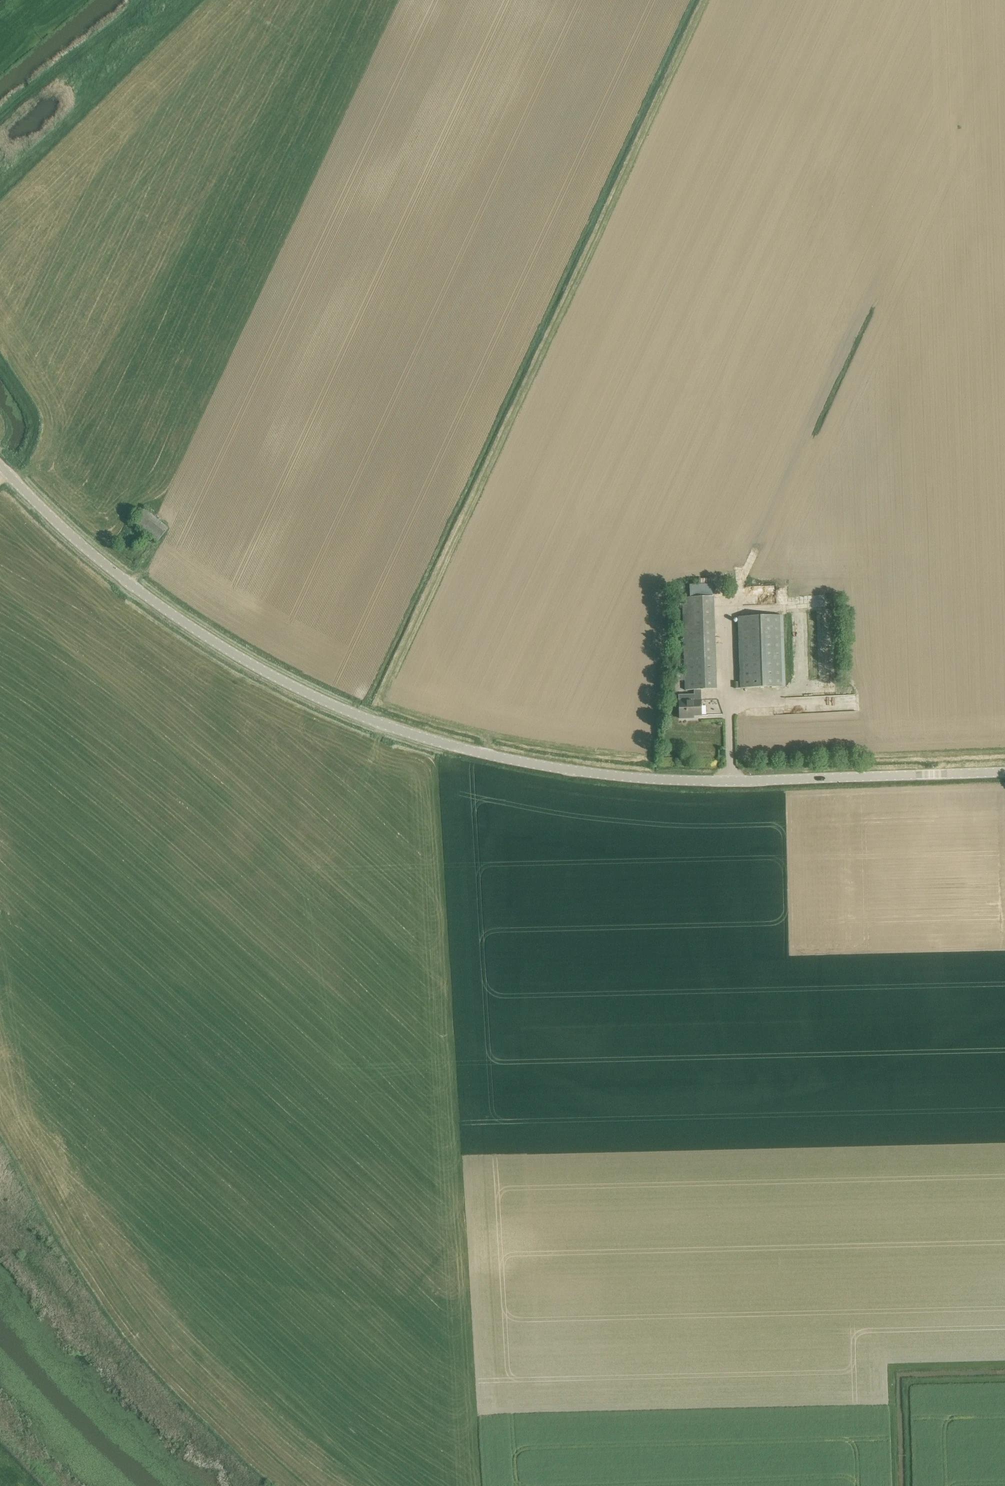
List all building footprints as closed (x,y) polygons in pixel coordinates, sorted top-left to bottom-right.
[(144,506),(132,521),(160,546),(173,531),(144,506)] [(681,599),(683,673),(677,674),(677,681),(683,680),(684,690),(714,689),(711,598),(681,599)] [(785,687),(785,677),(783,616),(738,618),(741,688),(785,687)] [(702,715),(701,705),(701,699),(679,700),(680,708),(680,718),(688,718),(688,716),(702,715)]
